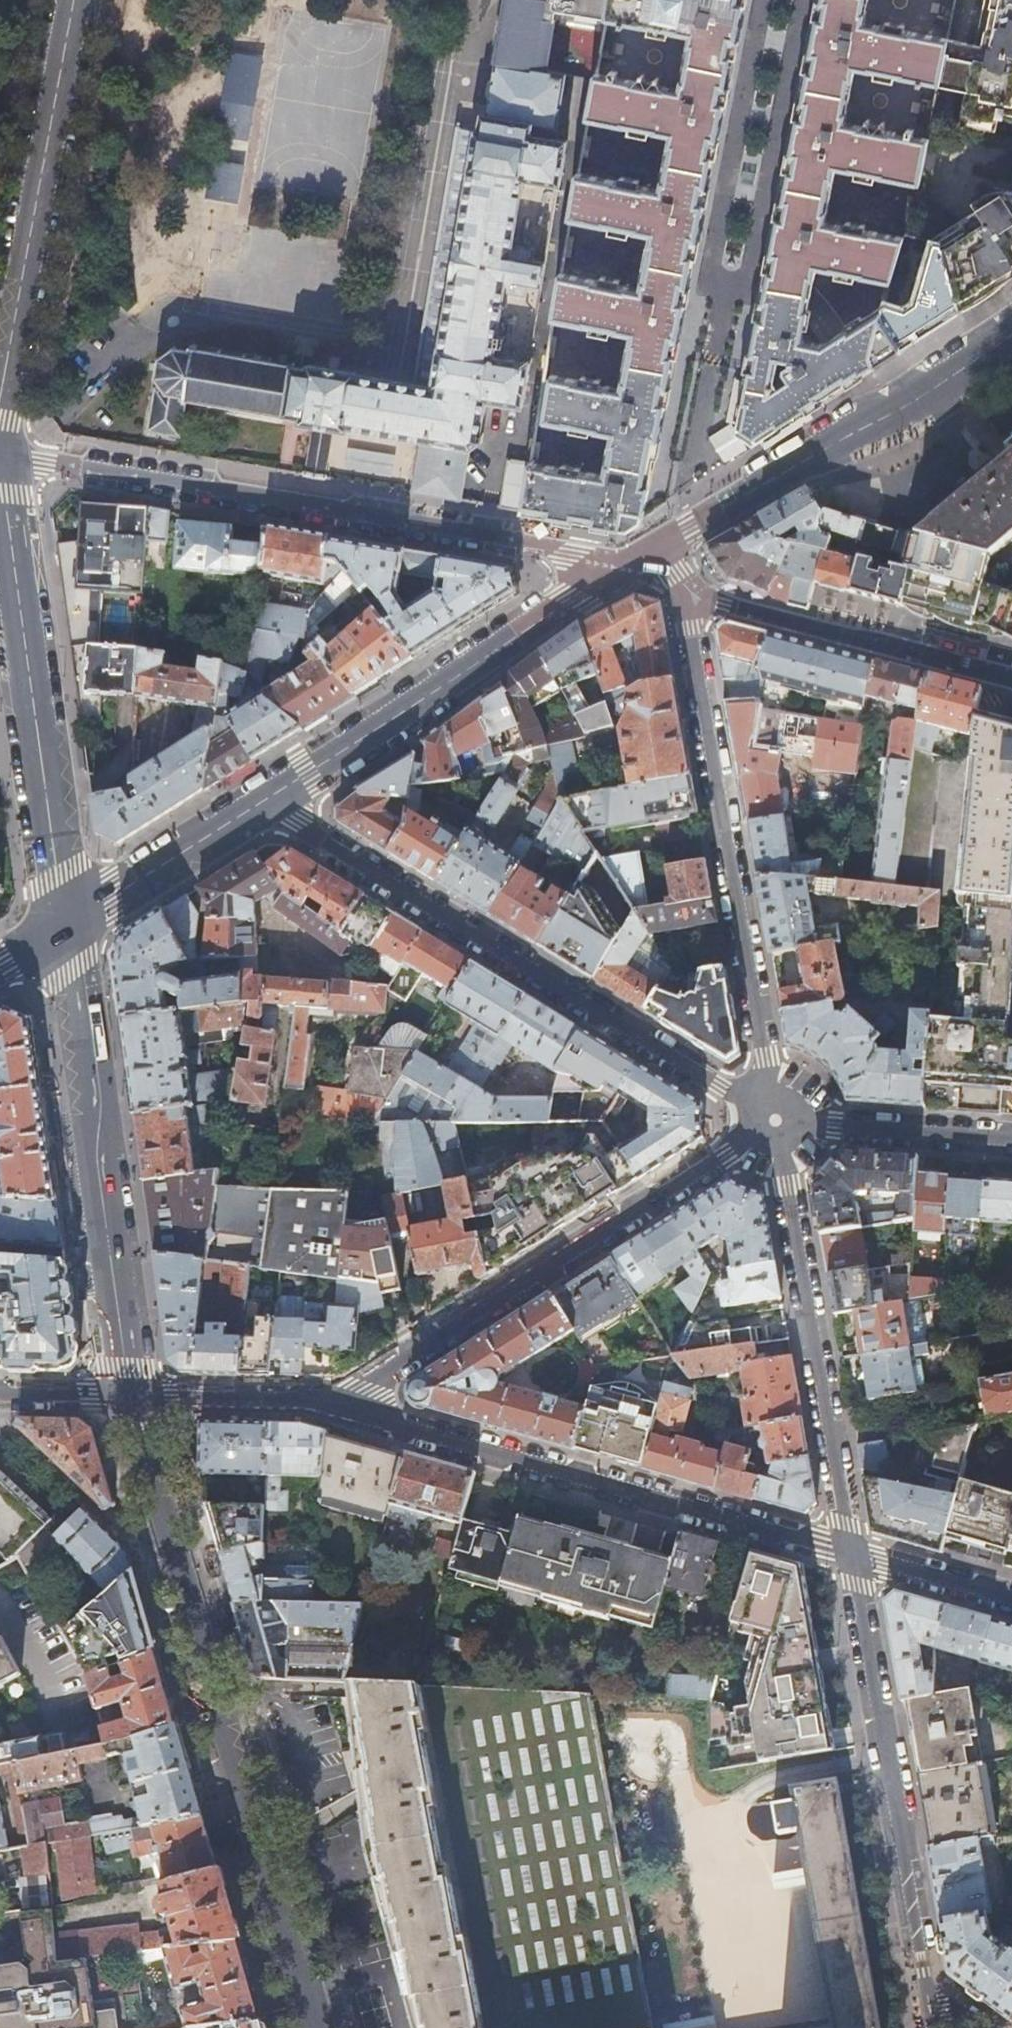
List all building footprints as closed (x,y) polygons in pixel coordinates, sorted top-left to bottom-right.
[(610,5),(607,19),(651,28),(650,32),(669,37),(670,31),(690,36),(679,89),(659,86),(660,81),(641,77),(640,82),(597,73),(588,119),(631,128),(630,133),(649,137),(650,131),(670,136),(660,189),(639,185),(640,180),(621,176),(620,181),(578,173),(570,218),(611,227),(610,232),(629,236),(630,231),(650,235),(639,289),(619,285),(620,280),(602,276),(600,282),(560,274),(553,319),(591,327),(590,332),(609,336),(610,330),(631,335),(620,389),(600,385),(601,379),(582,376),(581,381),(551,375),(544,421),(572,427),(571,430),(590,434),(591,430),(611,434),(603,477),(580,473),(581,469),(561,465),(561,469),(531,463),(523,512),(600,525),(621,529),(630,523),(642,515),(652,464),(669,375),(672,362),(673,355),(690,270),(707,184),(727,83),(738,26),(743,0),(611,0),(610,5)] [(782,424),(834,391),(874,365),(871,354),(883,305),(822,344),(802,339),(816,268),(836,272),(834,276),(854,281),(855,275),(890,282),(902,237),(864,229),(865,224),(846,221),(844,226),(825,222),(835,168),(855,172),(854,177),(874,181),(875,175),(917,184),(919,174),(923,151),(926,138),(884,130),(885,125),(866,121),(865,127),(845,123),(855,68),(876,72),(875,77),(894,81),(895,76),(937,85),(946,39),(904,30),(905,26),(886,22),(884,27),(865,23),(869,0),(820,0),(801,95),(782,191),(759,307),(747,369),(735,428),(756,441),(782,424)] [(973,45),(946,39),(937,85),(964,90),(959,115),(994,122),(995,117),(1002,118),(1004,109),(1011,110),(1011,0),(982,0),(973,45)] [(228,50),(209,197),(243,201),(261,54),(228,50)] [(293,366),(284,414),(283,418),(287,419),(288,415),(299,417),(298,422),(314,425),(335,429),(350,431),(350,429),(419,441),(411,492),(430,496),(459,501),(468,449),(470,449),(480,443),(487,402),(523,407),(530,363),(528,363),(558,186),(560,186),(567,141),(531,134),(533,125),(557,129),(566,75),(497,62),(488,116),(483,115),(480,130),(477,129),(433,385),(416,381),(312,364),(315,351),(297,348),(294,362),(293,366)] [(458,126),(416,381),(433,385),(477,129),(458,126)] [(923,151),(919,174),(931,176),(935,154),(923,151)] [(991,201),(993,188),(975,185),(969,215),(991,201)] [(930,241),(939,243),(943,258),(958,310),(972,301),(995,286),(1011,276),(1011,192),(993,188),(991,201),(969,215),(930,240),(930,241)] [(916,304),(905,311),(883,305),(871,354),(874,365),(924,333),(946,318),(958,310),(943,258),(931,264),(927,263),(916,304)] [(284,414),(293,366),(273,362),(273,358),(269,358),(268,361),(248,358),(249,354),(244,353),(243,357),(224,354),(224,350),(220,349),(219,353),(198,349),(199,345),(193,344),(192,351),(179,350),(178,345),(173,346),(175,350),(171,352),(168,353),(166,355),(164,356),(163,357),(161,359),(158,357),(157,360),(160,362),(159,375),(155,375),(155,378),(158,379),(157,388),(156,388),(149,431),(180,436),(186,402),(189,402),(189,398),(210,402),(210,406),(214,406),(214,402),(234,406),(233,410),(238,411),(239,407),(259,410),(258,414),(263,415),(264,411),(284,414)] [(314,425),(306,475),(315,476),(326,478),(335,429),(314,425)] [(914,536),(937,542),(937,544),(974,554),(989,558),(1008,542),(1011,543),(1011,454),(914,536)] [(523,512),(531,463),(508,459),(499,508),(523,512)] [(774,509),(759,517),(774,544),(778,542),(791,545),(798,547),(819,551),(823,552),(827,538),(814,534),(815,530),(901,556),(907,535),(894,532),(894,533),(827,514),(823,516),(807,490),(796,496),(774,509)] [(82,694),(98,695),(135,698),(138,651),(99,647),(101,593),(142,595),(145,541),(147,509),(77,503),(75,541),(53,544),(64,621),(71,668),(72,680),(76,683),(82,683),(82,694)] [(168,513),(147,509),(145,541),(165,543),(168,513)] [(774,544),(759,517),(733,533),(707,548),(729,582),(749,586),(768,597),(791,545),(778,542),(774,544)] [(258,575),(262,547),(231,543),(232,527),(178,523),(173,570),(258,578),(258,575)] [(300,534),(263,528),(262,547),(258,575),(322,586),(326,563),(325,563),(329,539),(300,534)] [(848,593),(873,600),(899,607),(907,612),(918,618),(931,622),(931,619),(950,629),(961,633),(968,636),(986,640),(993,641),(1000,642),(1001,642),(1002,638),(1011,645),(1011,565),(989,558),(974,554),(937,544),(937,542),(914,536),(907,535),(901,556),(896,570),(890,569),(891,563),(878,560),(877,566),(855,560),(848,593)] [(515,594),(513,581),(510,569),(426,555),(392,550),(329,539),(325,563),(326,563),(337,565),(342,571),(360,595),(369,589),(380,604),(372,610),(411,660),(430,648),(449,635),(469,623),(515,594)] [(798,547),(791,545),(768,597),(770,597),(777,600),(786,604),(797,607),(808,609),(813,583),(812,583),(819,551),(798,547)] [(848,593),(855,560),(832,555),(823,552),(819,551),(812,583),(813,583),(815,583),(821,589),(828,592),(831,593),(836,593),(844,592),(848,593)] [(396,669),(411,660),(372,610),(360,595),(342,571),(308,614),(306,616),(302,638),(302,639),(303,640),(313,632),(311,629),(342,602),(361,624),(350,632),(348,630),(340,636),(343,639),(329,651),(321,642),(311,649),(352,697),(367,688),(381,678),(396,669)] [(591,620),(582,625),(598,678),(603,695),(624,687),(612,647),(625,640),(628,646),(634,645),(638,666),(630,668),(632,680),(640,679),(641,688),(673,682),(666,646),(659,605),(648,601),(635,597),(611,610),(591,620)] [(308,614),(254,604),(251,629),(295,637),(302,638),(306,616),(308,614)] [(714,629),(723,680),(734,681),(739,664),(746,666),(742,682),(760,683),(758,668),(767,633),(745,627),(724,621),(719,625),(714,629)] [(559,637),(538,653),(557,684),(565,702),(571,715),(581,737),(613,729),(610,718),(609,715),(581,723),(578,715),(587,710),(573,679),(578,676),(580,684),(598,678),(582,625),(581,622),(559,637)] [(251,629),(247,657),(289,664),(295,637),(251,629)] [(821,647),(767,633),(758,668),(760,683),(760,689),(758,705),(757,710),(784,714),(790,689),(827,698),(822,720),(861,726),(862,717),(865,697),(875,661),(850,655),(821,647)] [(261,685),(245,673),(244,684),(301,729),(316,719),(340,705),(352,697),(311,649),(304,654),(310,664),(265,691),(261,685)] [(163,654),(138,651),(135,698),(129,784),(125,784),(124,790),(89,797),(93,832),(106,837),(119,843),(150,824),(181,804),(200,792),(208,744),(213,716),(221,664),(213,662),(196,659),(194,672),(162,668),(163,654)] [(525,750),(528,749),(545,745),(567,740),(581,737),(571,715),(538,724),(532,707),(550,697),(555,707),(565,702),(557,684),(538,653),(522,664),(519,666),(509,674),(510,676),(501,683),(517,729),(525,750)] [(902,669),(875,661),(865,697),(884,702),(883,707),(888,709),(889,703),(919,711),(928,675),(902,669)] [(221,664),(213,716),(224,718),(232,730),(251,760),(275,746),(301,729),(244,684),(245,673),(245,672),(221,664)] [(919,711),(917,723),(915,736),(935,741),(939,728),(945,730),(944,734),(951,736),(952,732),(971,737),(957,896),(959,901),(961,906),(965,909),(1011,914),(1011,724),(975,715),(982,690),(956,683),(928,675),(919,711)] [(72,680),(79,727),(96,728),(98,695),(82,694),(82,683),(76,683),(72,680)] [(625,758),(629,787),(689,777),(685,752),(681,730),(681,729),(677,705),(673,682),(641,688),(627,696),(631,712),(620,734),(622,746),(599,750),(600,756),(593,758),(594,763),(625,758)] [(489,692),(480,698),(492,757),(510,753),(505,733),(517,729),(501,683),(489,692)] [(760,689),(725,687),(728,706),(758,705),(760,689)] [(411,765),(408,789),(458,781),(455,753),(477,743),(483,777),(460,781),(481,807),(498,780),(510,753),(492,757),(480,698),(469,706),(457,715),(446,723),(444,722),(432,731),(419,741),(424,748),(421,766),(411,765)] [(609,715),(610,718),(617,715),(614,703),(606,707),(609,715)] [(758,705),(728,706),(733,736),(739,772),(747,771),(757,710),(758,705)] [(747,771),(739,772),(744,799),(748,823),(782,816),(775,773),(777,762),(782,763),(783,756),(778,755),(785,714),(784,714),(757,710),(747,771)] [(895,718),(872,884),(895,887),(914,749),(915,736),(917,723),(895,718)] [(822,720),(818,720),(811,766),(855,773),(861,726),(822,720)] [(208,744),(200,792),(226,776),(251,760),(232,730),(208,744)] [(567,740),(545,745),(558,800),(579,797),(567,740)] [(498,780),(481,807),(477,814),(476,817),(493,827),(515,791),(511,789),(530,755),(528,749),(525,750),(510,753),(498,780)] [(914,749),(895,887),(927,891),(939,765),(929,764),(930,753),(914,749)] [(355,790),(358,795),(407,799),(408,789),(411,765),(412,753),(382,773),(355,790)] [(929,764),(939,765),(940,756),(930,753),(929,764)] [(579,797),(558,800),(577,829),(695,809),(692,795),(689,777),(629,787),(579,797)] [(408,789),(407,799),(406,806),(418,807),(420,793),(408,789)] [(407,799),(358,795),(347,804),(338,811),(339,821),(364,837),(389,853),(404,828),(406,810),(406,806),(407,799)] [(528,819),(541,828),(555,804),(543,796),(528,819)] [(461,827),(467,831),(476,817),(477,814),(434,798),(432,805),(466,819),(461,827)] [(517,866),(487,914),(538,945),(580,876),(593,854),(577,829),(558,800),(555,804),(541,828),(532,841),(577,870),(562,894),(554,889),(549,896),(539,890),(543,883),(517,866)] [(404,828),(389,853),(413,868),(436,882),(465,835),(446,823),(444,827),(432,820),(430,824),(406,810),(404,828)] [(782,816),(748,823),(753,848),(758,876),(840,880),(842,863),(842,862),(825,862),(790,865),(782,816)] [(465,835),(436,882),(453,892),(470,903),(487,914),(517,866),(532,841),(519,834),(506,855),(467,831),(465,835)] [(269,844),(257,851),(281,891),(302,905),(308,897),(324,907),(319,916),(341,931),(363,895),(299,856),(281,844),(273,844),(269,844)] [(241,975),(245,1001),(251,1001),(248,1017),(262,1018),(264,980),(254,981),(253,974),(259,974),(255,906),(254,903),(266,896),(275,909),(342,953),(357,951),(357,950),(358,942),(349,936),(341,931),(319,916),(302,905),(281,891),(257,851),(239,863),(209,882),(197,889),(207,904),(207,914),(208,956),(241,959),(242,974),(241,975)] [(636,853),(597,859),(633,912),(710,899),(705,869),(703,860),(663,866),(667,889),(643,894),(636,853)] [(863,866),(842,863),(840,880),(861,883),(863,866)] [(580,876),(538,945),(592,979),(620,933),(580,876)] [(840,880),(758,876),(765,920),(771,955),(797,950),(852,941),(850,925),(816,930),(811,899),(807,897),(809,893),(816,896),(871,901),(871,904),(906,908),(906,906),(919,907),(918,930),(939,927),(940,907),(941,893),(927,891),(895,887),(872,884),(861,883),(840,880)] [(392,914),(363,895),(341,931),(349,936),(352,931),(373,944),(392,914)] [(186,896),(162,910),(191,954),(198,955),(197,914),(186,896)] [(710,899),(633,912),(648,933),(648,934),(715,923),(710,899)] [(965,909),(962,957),(959,957),(958,969),(961,969),(957,1023),(932,1021),(925,1108),(950,1110),(1001,1114),(1003,1091),(1011,1092),(1011,1045),(1006,1044),(1011,953),(1011,914),(965,909)] [(162,910),(144,922),(125,934),(111,955),(115,983),(121,1019),(245,1001),(241,975),(242,974),(241,959),(208,956),(198,955),(191,954),(162,910)] [(620,933),(592,979),(645,1012),(659,987),(660,986),(647,983),(627,969),(648,933),(633,912),(620,933)] [(406,923),(392,914),(373,944),(371,947),(400,964),(420,931),(406,923)] [(864,939),(904,933),(903,925),(868,924),(862,930),(864,939)] [(392,977),(386,986),(387,987),(404,999),(420,973),(430,978),(423,989),(446,1003),(471,962),(420,931),(400,964),(392,977)] [(804,991),(778,994),(781,1013),(832,1004),(843,1002),(839,977),(849,976),(848,968),(838,969),(837,962),(835,950),(853,947),(852,941),(797,950),(804,991)] [(709,971),(723,969),(721,958),(707,961),(709,971)] [(847,961),(837,962),(838,969),(848,968),(847,961)] [(445,1005),(475,1024),(444,1070),(416,1052),(387,1099),(373,1123),(378,1123),(396,1123),(452,1122),(533,1121),(548,1121),(548,1098),(491,1097),(477,1089),(494,1062),(496,1064),(508,1045),(553,1072),(579,1030),(526,997),(498,979),(471,962),(446,1003),(445,1005)] [(360,965),(356,964),(354,984),(386,986),(392,977),(377,969),(360,964),(360,965)] [(659,987),(645,1012),(727,1063),(732,1059),(738,1055),(731,1014),(723,969),(709,971),(687,975),(682,989),(684,996),(679,997),(659,987)] [(262,1031),(246,1028),(244,1037),(232,1101),(229,1121),(238,1122),(241,1102),(266,1106),(275,1035),(276,1006),(295,1007),(295,1006),(327,1008),(328,983),(266,980),(264,980),(262,1018),(262,1031)] [(295,1006),(295,1007),(284,1087),(297,1089),(302,1089),(309,1035),(305,1034),(306,1014),(332,1015),(332,1009),(384,1011),(387,987),(386,986),(354,984),(328,982),(328,983),(327,1008),(295,1006)] [(245,1001),(121,1019),(125,1047),(128,1067),(135,1115),(194,1106),(188,1064),(200,1062),(201,1061),(199,1048),(186,1050),(182,1027),(188,1023),(201,1022),(210,1029),(233,1026),(234,1035),(239,1038),(244,1037),(246,1028),(248,1017),(251,1001),(245,1001)] [(925,1108),(932,1021),(932,1016),(913,1015),(910,1056),(878,1054),(878,1050),(875,1047),(881,1041),(882,1042),(898,1026),(885,1013),(870,1028),(851,1009),(841,1017),(834,1015),(832,1004),(781,1013),(787,1047),(797,1049),(806,1053),(814,1057),(822,1063),(829,1069),(835,1077),(840,1085),(844,1093),(847,1102),(879,1105),(925,1108)] [(0,1013),(0,1189),(1,1199),(56,1201),(43,1107),(30,1019),(20,1014),(8,1008),(0,1013)] [(348,1094),(387,1099),(416,1052),(426,1035),(410,1025),(405,1024),(401,1023),(396,1024),(392,1027),(389,1030),(384,1037),(379,1034),(370,1048),(354,1046),(348,1094)] [(548,1092),(578,1091),(576,1121),(603,1121),(617,1096),(636,1065),(579,1030),(553,1072),(548,1090),(548,1092)] [(603,1121),(639,1179),(671,1158),(702,1139),(700,1128),(700,1124),(700,1117),(701,1105),(636,1065),(617,1096),(646,1112),(646,1132),(624,1147),(607,1120),(603,1121)] [(284,1087),(282,1106),(294,1109),(297,1089),(284,1087)] [(194,1106),(135,1115),(140,1149),(145,1180),(195,1173),(187,1122),(214,1119),(213,1109),(218,1108),(217,1103),(194,1106)] [(282,1106),(276,1150),(289,1151),(294,1109),(282,1106)] [(548,1121),(533,1121),(533,1155),(463,1171),(466,1181),(475,1221),(478,1235),(487,1276),(513,1260),(547,1238),(564,1227),(606,1200),(639,1179),(603,1121),(576,1121),(548,1121)] [(378,1123),(378,1147),(382,1147),(382,1161),(383,1174),(391,1172),(391,1161),(396,1160),(397,1194),(381,1197),(386,1221),(388,1234),(408,1230),(405,1215),(400,1195),(428,1189),(441,1186),(466,1181),(463,1171),(452,1122),(396,1123),(378,1123)] [(816,1207),(821,1235),(860,1229),(861,1228),(855,1199),(858,1198),(860,1196),(896,1198),(894,1223),(913,1220),(913,1217),(916,1174),(917,1158),(893,1156),(875,1154),(842,1152),(838,1160),(833,1167),(830,1170),(826,1174),(820,1180),(812,1185),(816,1207)] [(195,1173),(145,1180),(150,1216),(155,1252),(206,1260),(208,1244),(210,1244),(213,1239),(262,1246),(260,1267),(278,1270),(308,1274),(339,1278),(343,1223),(345,1191),(271,1190),(216,1185),(219,1170),(195,1173)] [(930,1175),(916,1174),(913,1217),(947,1220),(950,1177),(930,1175)] [(968,1178),(950,1177),(947,1220),(980,1223),(984,1180),(968,1178)] [(704,1197),(673,1216),(695,1252),(708,1244),(711,1247),(717,1243),(717,1238),(729,1243),(733,1270),(775,1263),(763,1194),(754,1192),(748,1190),(745,1189),(737,1185),(730,1180),(704,1197)] [(980,1223),(993,1223),(993,1233),(1011,1234),(1011,1182),(1000,1181),(984,1180),(980,1223)] [(466,1181),(441,1186),(448,1222),(408,1230),(418,1277),(472,1265),(475,1278),(482,1279),(487,1276),(478,1235),(467,1238),(464,1223),(475,1221),(466,1181)] [(431,1201),(428,1189),(400,1195),(405,1215),(416,1213),(414,1204),(431,1201)] [(56,1201),(1,1199),(0,1199),(0,1244),(63,1247),(59,1224),(56,1201)] [(613,1261),(634,1295),(682,1265),(690,1278),(672,1290),(691,1312),(692,1308),(708,1274),(701,1262),(695,1252),(673,1216),(637,1239),(610,1256),(613,1261)] [(370,1225),(343,1223),(339,1278),(379,1284),(381,1293),(400,1290),(388,1234),(386,1221),(370,1225)] [(860,1229),(821,1235),(824,1256),(828,1276),(867,1269),(860,1229)] [(245,1311),(248,1279),(249,1265),(206,1260),(155,1252),(162,1305),(170,1359),(176,1366),(182,1371),(206,1371),(241,1372),(242,1358),(245,1311)] [(910,1262),(910,1252),(891,1255),(893,1265),(910,1262)] [(709,1256),(701,1262),(708,1274),(714,1272),(719,1272),(709,1256)] [(20,1370),(68,1371),(73,1365),(79,1359),(73,1321),(65,1262),(0,1259),(0,1280),(11,1281),(13,1298),(0,1299),(0,1369),(20,1370)] [(573,1330),(577,1336),(637,1299),(634,1295),(613,1261),(554,1299),(573,1330)] [(781,1298),(775,1263),(733,1270),(730,1270),(733,1283),(720,1285),(724,1307),(781,1298)] [(277,1281),(278,1270),(260,1267),(249,1265),(248,1279),(277,1283),(277,1281)] [(867,1269),(828,1276),(832,1297),(835,1315),(854,1311),(874,1308),(867,1269)] [(307,1285),(308,1274),(278,1270),(277,1281),(307,1285)] [(708,1274),(692,1308),(705,1313),(710,1311),(713,1304),(711,1300),(717,1296),(714,1272),(708,1274)] [(941,1296),(942,1284),(908,1282),(907,1302),(919,1300),(941,1296)] [(498,1379),(573,1330),(554,1299),(551,1294),(416,1381),(416,1382),(413,1383),(410,1385),(408,1387),(407,1391),(407,1394),(407,1397),(409,1401),(412,1403),(415,1404),(419,1404),(419,1406),(502,1429),(575,1449),(585,1408),(499,1383),(498,1379)] [(919,1300),(907,1302),(902,1303),(909,1347),(927,1344),(919,1300)] [(357,1308),(305,1302),(304,1320),(302,1345),(318,1346),(318,1350),(335,1351),(335,1348),(354,1349),(357,1308)] [(902,1303),(874,1308),(854,1311),(862,1355),(909,1347),(902,1303)] [(254,1311),(245,1311),(242,1358),(272,1358),(275,1319),(276,1304),(262,1304),(261,1318),(254,1318),(254,1311)] [(672,1355),(671,1355),(730,1347),(726,1317),(686,1322),(672,1355)] [(275,1319),(272,1358),(301,1359),(302,1345),(304,1320),(275,1319)] [(790,1349),(788,1340),(768,1342),(770,1351),(790,1349)] [(730,1347),(671,1355),(688,1377),(743,1370),(747,1396),(744,1397),(748,1427),(754,1426),(802,1418),(796,1383),(791,1357),(766,1360),(765,1355),(754,1356),(753,1344),(730,1347)] [(927,1344),(909,1347),(862,1355),(870,1400),(917,1392),(911,1357),(929,1354),(927,1344)] [(980,1380),(986,1416),(1011,1411),(1011,1374),(980,1380)] [(613,1380),(591,1386),(659,1404),(643,1389),(642,1388),(641,1387),(640,1387),(639,1386),(638,1386),(638,1385),(637,1385),(636,1385),(636,1384),(635,1384),(634,1383),(633,1383),(632,1383),(632,1382),(631,1382),(630,1382),(629,1382),(628,1381),(627,1381),(626,1381),(625,1381),(624,1381),(624,1380),(623,1380),(622,1380),(621,1380),(620,1380),(618,1380),(617,1380),(616,1380),(614,1380),(613,1380)] [(665,1382),(659,1404),(642,1468),(679,1479),(716,1489),(724,1454),(705,1448),(705,1446),(703,1444),(678,1436),(677,1441),(668,1438),(670,1430),(683,1431),(691,1400),(689,1400),(692,1389),(665,1382)] [(659,1404),(591,1386),(585,1408),(575,1449),(601,1457),(601,1455),(610,1457),(620,1460),(621,1459),(626,1460),(625,1463),(642,1468),(659,1404)] [(726,1446),(724,1454),(716,1489),(758,1501),(804,1514),(816,1503),(804,1434),(802,1418),(754,1426),(755,1432),(762,1431),(763,1439),(760,1443),(761,1450),(765,1452),(768,1467),(766,1475),(761,1474),(762,1469),(748,1464),(751,1455),(726,1446)] [(20,1419),(17,1427),(104,1510),(113,1505),(101,1461),(92,1429),(81,1420),(63,1420),(20,1419)] [(199,1422),(197,1474),(265,1476),(266,1424),(235,1423),(199,1422)] [(963,1474),(977,1423),(963,1425),(952,1470),(963,1474)] [(266,1424),(265,1476),(279,1476),(322,1477),(325,1436),(326,1432),(302,1425),(295,1425),(266,1424)] [(880,1440),(887,1439),(885,1426),(860,1431),(863,1443),(880,1440)] [(325,1436),(322,1477),(320,1501),(335,1502),(387,1518),(389,1510),(403,1459),(325,1436)] [(880,1440),(863,1443),(857,1445),(860,1463),(884,1467),(880,1440)] [(405,1454),(403,1459),(389,1510),(419,1518),(426,1520),(425,1522),(429,1523),(431,1517),(460,1525),(462,1519),(475,1474),(442,1465),(405,1454)] [(1,1554),(6,1562),(14,1557),(51,1520),(39,1509),(27,1497),(22,1493),(11,1482),(7,1478),(0,1471),(0,1553),(1,1554)] [(264,1510),(286,1510),(287,1491),(278,1491),(279,1476),(265,1476),(264,1505),(264,1510)] [(957,1497),(863,1478),(873,1534),(902,1542),(941,1553),(945,1541),(946,1534),(957,1497)] [(1011,1537),(1011,1495),(961,1480),(957,1497),(946,1534),(1008,1552),(1010,1546),(1011,1537)] [(82,1510),(71,1499),(51,1520),(14,1557),(58,1629),(72,1618),(64,1608),(62,1609),(32,1559),(41,1549),(50,1559),(61,1549),(76,1564),(69,1571),(92,1595),(86,1600),(89,1604),(131,1569),(128,1561),(125,1551),(118,1544),(101,1527),(82,1510)] [(220,1552),(263,1543),(264,1510),(264,1505),(206,1504),(209,1516),(220,1552)] [(387,1518),(417,1527),(419,1518),(389,1510),(387,1518)] [(598,1525),(606,1527),(609,1517),(596,1513),(595,1517),(600,1518),(598,1525)] [(460,1525),(447,1570),(501,1585),(500,1589),(542,1601),(541,1604),(609,1623),(610,1621),(654,1633),(666,1588),(672,1563),(628,1552),(629,1549),(602,1541),(562,1531),(562,1533),(518,1521),(514,1534),(462,1519),(460,1525)] [(702,1537),(680,1532),(672,1563),(666,1588),(702,1597),(717,1542),(702,1537)] [(946,1534),(945,1541),(1006,1559),(1008,1552),(946,1534)] [(263,1543),(220,1552),(227,1576),(234,1600),(262,1601),(263,1577),(263,1543)] [(762,1761),(836,1750),(803,1563),(754,1549),(733,1619),(755,1625),(746,1656),(754,1658),(748,1677),(762,1761)] [(150,1623),(147,1624),(146,1622),(147,1615),(146,1611),(144,1604),(139,1598),(139,1596),(142,1595),(136,1573),(132,1574),(131,1569),(89,1604),(72,1618),(58,1629),(88,1677),(110,1668),(122,1663),(154,1650),(153,1646),(156,1645),(153,1634),(150,1623)] [(263,1577),(262,1601),(312,1602),(314,1580),(263,1577)] [(895,1654),(903,1701),(908,1700),(937,1695),(936,1669),(926,1671),(922,1643),(936,1647),(948,1606),(898,1592),(892,1597),(886,1603),(895,1654)] [(256,1676),(343,1681),(348,1663),(364,1604),(312,1602),(262,1601),(234,1600),(245,1638),(252,1662),(256,1676)] [(969,1612),(948,1606),(936,1647),(976,1658),(974,1668),(979,1670),(981,1662),(992,1618),(969,1612)] [(992,1618),(981,1662),(1011,1670),(1011,1624),(992,1618)] [(19,1676),(0,1638),(0,1686),(19,1676)] [(976,1658),(936,1647),(936,1669),(937,1695),(972,1688),(975,1688),(976,1683),(979,1670),(974,1668),(976,1658)] [(110,1668),(88,1677),(97,1709),(122,1702),(127,1720),(103,1728),(107,1743),(176,1723),(169,1701),(165,1688),(154,1650),(122,1663),(125,1674),(113,1678),(110,1668)] [(647,1660),(637,1695),(706,1699),(711,1699),(714,1689),(716,1678),(670,1676),(671,1661),(647,1660)] [(343,1681),(354,1681),(386,1683),(386,1665),(348,1663),(343,1681)] [(596,1706),(594,1693),(415,1684),(386,1683),(354,1681),(357,1699),(354,1699),(360,1730),(356,1730),(365,1777),(362,1777),(368,1809),(365,1810),(380,1893),(383,1892),(389,1924),(393,1923),(401,1967),(405,1966),(411,1998),(414,1997),(420,2027),(655,2027),(596,1706)] [(937,1695),(908,1700),(921,1773),(922,1773),(981,1763),(984,1762),(973,1697),(981,1696),(984,1685),(976,1683),(975,1688),(972,1688),(937,1695)] [(193,1784),(184,1754),(182,1745),(176,1723),(107,1743),(48,1757),(12,1765),(17,1793),(48,1787),(50,1799),(20,1806),(27,1846),(44,1843),(55,1841),(86,1835),(100,1833),(202,1815),(193,1784)] [(43,1736),(0,1746),(0,1768),(12,1765),(48,1757),(43,1736)] [(994,1836),(981,1763),(922,1773),(934,1847),(994,1836)] [(12,1765),(0,1768),(0,1776),(5,1775),(17,1839),(8,1841),(6,1850),(21,1847),(27,1846),(20,1806),(17,1793),(12,1765)] [(846,1815),(840,1779),(794,1786),(811,1883),(833,2017),(834,2023),(809,2027),(883,2027),(846,1815)] [(210,1841),(202,1815),(100,1833),(104,1854),(128,1850),(131,1857),(153,1851),(154,1855),(161,1854),(165,1869),(154,1871),(141,1878),(141,1880),(118,1885),(119,1892),(161,1884),(168,1882),(218,1869),(210,1841)] [(86,1835),(55,1841),(61,1900),(93,1893),(86,1835)] [(995,1836),(994,1836),(934,1847),(929,1848),(935,1886),(941,1921),(993,1912),(982,1847),(996,1844),(995,1836)] [(27,1846),(21,1847),(24,1876),(17,1876),(21,1907),(46,1904),(43,1874),(47,1873),(44,1843),(27,1846)] [(82,1957),(84,1956),(137,1950),(238,1938),(226,1898),(218,1869),(168,1882),(161,1884),(163,1896),(160,1897),(158,1904),(160,1913),(165,1917),(168,1916),(173,1933),(157,1937),(156,1930),(138,1932),(137,1924),(78,1931),(82,1957)] [(775,1902),(782,1943),(799,1940),(813,2021),(833,2017),(811,1883),(790,1887),(792,1900),(775,1902)] [(53,1934),(50,1907),(19,1911),(26,1957),(32,1961),(30,1963),(56,1960),(53,1934)] [(941,1921),(946,1951),(950,1972),(981,1995),(1011,2018),(1011,1957),(1011,1956),(1011,1955),(1011,1940),(1002,1932),(998,1938),(993,1934),(990,1919),(997,1918),(995,1911),(993,1912),(941,1921)] [(78,1931),(53,1934),(56,1960),(82,1957),(78,1931)] [(137,1950),(138,1961),(166,1958),(175,1990),(199,1984),(204,2002),(180,2009),(186,2027),(187,2027),(261,2019),(250,1979),(243,1957),(238,1938),(137,1950)] [(56,1960),(30,1963),(27,1967),(23,1964),(8,1966),(15,2027),(117,2027),(114,2010),(93,2013),(84,1956),(82,1957),(56,1960)] [(8,1966),(0,1966),(0,2027),(15,2027),(8,1966)] [(261,2019),(187,2027),(264,2027),(261,2019)]
